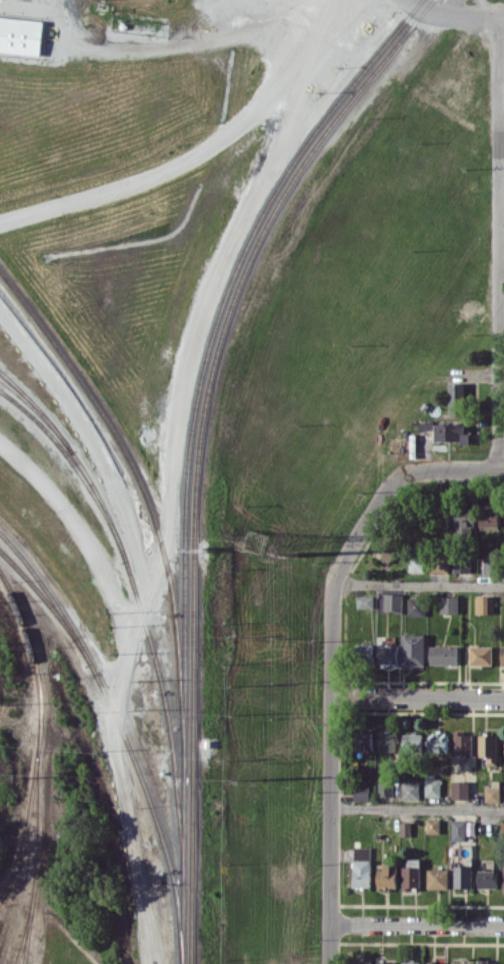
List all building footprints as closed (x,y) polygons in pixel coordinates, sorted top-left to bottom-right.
[(41,54),(44,20),(0,16),(0,51),(41,54)] [(464,382),(448,383),(449,414),(465,413),(464,382)] [(434,423),(434,442),(469,441),(469,432),(464,432),(464,423),(434,423)] [(455,509),(454,532),(474,533),(474,510),(455,509)] [(500,525),(500,509),(480,509),(480,526),(500,525)] [(386,534),(373,553),(387,563),(401,545),(386,534)] [(408,572),(424,571),(424,552),(408,552),(408,572)] [(452,572),(471,572),(471,555),(453,554),(452,572)] [(494,574),(494,558),(483,557),(483,574),(494,574)] [(402,594),(384,593),(384,611),(402,611),(402,594)] [(373,595),(356,596),(356,608),(373,608),(373,595)] [(493,595),(475,595),(475,613),(493,613),(493,595)] [(458,596),(440,596),(440,613),(458,613),(458,596)] [(408,616),(425,615),(425,597),(407,598),(408,616)] [(425,665),(424,633),(402,634),(402,665),(425,665)] [(372,644),(355,643),(354,660),(371,660),(372,644)] [(398,663),(397,645),(378,646),(378,663),(398,663)] [(428,664),(456,664),(456,645),(428,646),(428,664)] [(492,646),(469,646),(469,664),(491,664),(492,646)] [(454,754),(470,754),(471,731),(454,731),(454,754)] [(372,732),(358,732),(359,749),(373,748),(372,732)] [(395,732),(379,732),(379,751),(396,750),(395,732)] [(427,750),(447,751),(448,732),(427,732),(427,750)] [(422,733),(403,734),(403,750),(422,750),(422,733)] [(479,756),(488,756),(488,763),(496,763),(496,734),(478,735),(479,756)] [(441,775),(425,775),(425,796),(440,796),(441,775)] [(469,781),(451,780),(451,799),(468,799),(469,781)] [(378,796),(392,796),(393,782),(378,782),(378,796)] [(401,800),(419,800),(419,782),(401,782),(401,800)] [(369,786),(353,786),(353,801),(369,800),(369,786)] [(499,801),(499,786),(484,787),(485,802),(499,801)] [(439,818),(426,818),(426,833),(440,833),(439,818)] [(452,840),(466,840),(466,834),(474,834),(474,820),(452,820),(452,840)] [(410,835),(411,822),(401,821),(401,835),(410,835)] [(370,859),(370,846),(355,846),(355,859),(370,859)] [(420,859),(404,859),(403,889),(420,889),(420,859)] [(370,860),(353,860),(353,887),(370,887),(370,860)] [(377,864),(378,888),(397,887),(396,863),(377,864)] [(454,888),(472,887),(472,865),(454,866),(454,888)] [(427,888),(448,888),(448,869),(427,868),(427,888)] [(496,888),(496,870),(478,869),(478,887),(496,888)]
